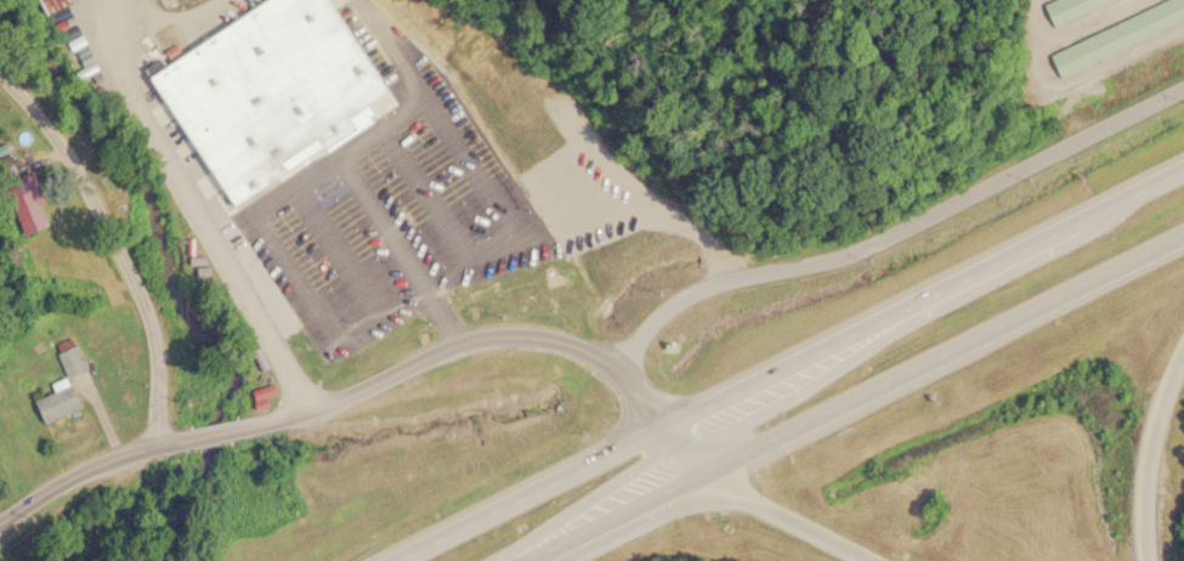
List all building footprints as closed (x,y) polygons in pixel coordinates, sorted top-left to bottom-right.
[(41,16),(68,2),(67,0),(33,0),(41,16)] [(220,205),(391,106),(329,0),(264,0),(143,70),(220,205)] [(1048,23),(1105,0),(1039,0),(1048,23)] [(1051,72),(1183,21),(1183,0),(1169,0),(1042,49),(1051,72)] [(17,176),(8,154),(0,157),(0,183),(17,176)] [(2,189),(22,235),(50,222),(29,177),(2,189)] [(65,377),(85,367),(73,343),(54,353),(65,377)] [(29,402),(40,424),(78,405),(67,383),(29,402)]
